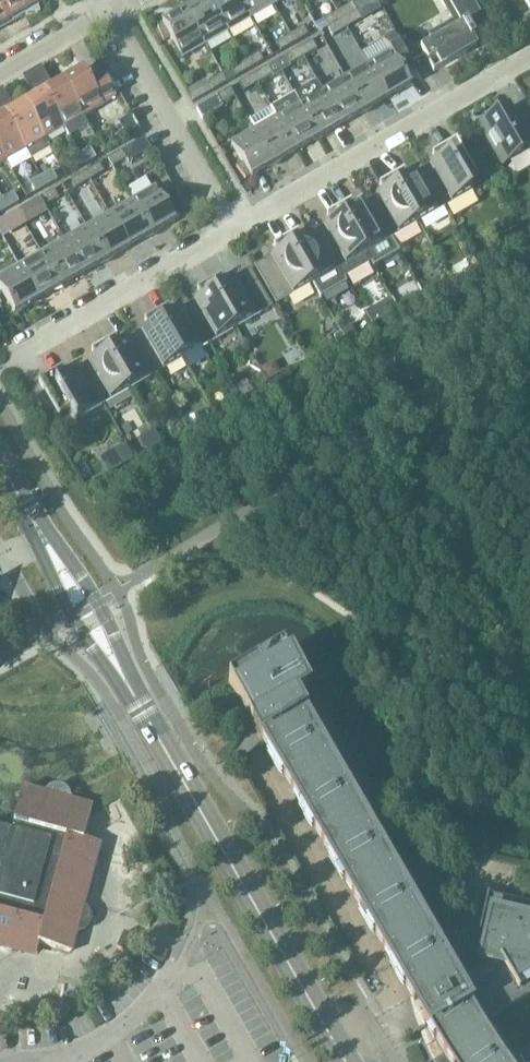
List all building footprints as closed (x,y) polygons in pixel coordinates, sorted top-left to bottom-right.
[(5,25),(13,21),(14,23),(26,16),(16,0),(0,0),(0,16),(5,25)] [(26,16),(41,13),(40,11),(40,12),(39,6),(46,2),(45,0),(16,0),(26,16)] [(186,11),(206,45),(229,32),(210,0),(206,0),(186,11)] [(229,32),(251,19),(241,0),(210,0),(229,32)] [(251,19),(274,6),(271,0),(241,0),(251,19)] [(454,21),(430,35),(434,42),(421,49),(435,72),(469,52),(465,44),(476,37),(475,34),(488,26),(473,0),(442,0),(454,21)] [(343,21),(357,12),(352,4),(338,12),(343,21)] [(183,58),(206,45),(186,11),(163,25),(158,28),(164,42),(171,38),(183,58)] [(329,29),(343,21),(338,12),(324,20),(329,29)] [(343,21),(348,29),(362,21),(357,12),(343,21)] [(348,29),(343,21),(329,29),(333,37),(348,29)] [(291,35),(296,44),(310,36),(305,27),(291,35)] [(411,85),(405,74),(414,69),(394,34),(384,40),(391,52),(369,65),(388,99),(411,85)] [(296,44),(291,35),(277,44),(282,52),(296,44)] [(299,50),(304,58),(318,50),(313,41),(299,50)] [(304,58),(299,50),(285,58),(290,66),(304,58)] [(246,62),(251,70),(265,62),(260,54),(246,62)] [(251,70),(246,62),(232,70),(236,78),(251,70)] [(369,65),(346,78),(365,112),(388,99),(369,65)] [(254,76),(259,84),(273,76),(268,68),(254,76)] [(63,82),(64,82),(84,117),(104,106),(103,105),(116,97),(102,73),(89,81),(84,71),(77,74),(72,71),(73,70),(72,69),(62,81),(63,82)] [(193,103),(214,91),(228,83),(223,75),(209,83),(207,80),(187,92),(193,103)] [(259,84),(254,76),(240,84),(245,92),(259,84)] [(346,78),(323,91),(343,125),(365,112),(346,78)] [(63,82),(44,93),(65,129),(70,138),(89,127),(84,117),(64,82),(63,82)] [(343,125),(323,91),(318,82),(295,95),(320,138),(343,125)] [(231,89),(217,97),(222,105),(236,97),(231,89)] [(65,129),(44,93),(25,104),(46,140),(65,129)] [(297,151),(320,138),(295,95),(273,108),(297,151)] [(217,97),(196,109),(203,120),(224,108),(222,105),(217,97)] [(6,115),(26,151),(32,160),(51,149),(46,140),(25,104),(6,115)] [(275,164),(297,151),(273,108),(250,121),(255,130),(275,164)] [(478,127),(502,167),(529,151),(529,122),(520,128),(509,109),(478,127)] [(6,115),(0,119),(0,150),(7,162),(26,151),(6,115)] [(130,116),(120,123),(127,134),(137,128),(130,116)] [(252,178),(275,164),(255,130),(232,144),(244,164),(237,168),(246,180),(251,177),(252,178)] [(145,138),(123,151),(128,160),(130,163),(152,150),(145,138)] [(438,161),(424,170),(446,208),(473,192),(467,181),(477,175),(477,176),(478,175),(457,139),(433,153),(434,154),(438,161)] [(80,155),(86,165),(96,159),(91,149),(80,155)] [(123,151),(109,159),(114,168),(128,160),(123,151)] [(86,165),(80,155),(69,161),(75,171),(86,165)] [(86,172),(91,181),(105,173),(100,164),(86,172)] [(419,223),(446,208),(424,170),(409,178),(405,171),(405,170),(392,177),(419,223)] [(41,177),(47,187),(58,181),(52,171),(41,177)] [(91,181),(86,172),(72,180),(77,189),(91,181)] [(47,187),(41,177),(31,183),(37,193),(47,187)] [(393,239),(419,223),(392,177),(381,184),(381,185),(382,185),(385,192),(371,200),(393,239)] [(156,188),(133,201),(152,235),(176,221),(175,221),(180,218),(174,204),(168,208),(156,188)] [(41,198),(46,207),(60,199),(55,190),(41,198)] [(3,199),(9,209),(19,203),(14,193),(3,199)] [(46,207),(41,198),(27,206),(32,215),(46,207)] [(3,199),(0,201),(0,214),(9,209),(3,199)] [(366,254),(393,239),(371,200),(356,209),(352,202),(352,200),(340,207),(366,254)] [(133,201),(110,214),(130,248),(152,235),(133,201)] [(372,263),(366,254),(340,207),(328,214),(328,216),(329,215),(333,222),(318,231),(345,279),(372,263)] [(87,227),(107,261),(130,248),(110,214),(87,227)] [(0,233),(14,225),(9,216),(0,222),(0,233)] [(107,261),(87,227),(65,240),(84,274),(107,261)] [(287,238),(314,285),(320,296),(347,281),(345,279),(318,231),(303,239),(299,232),(299,231),(287,238)] [(277,306),(314,285),(287,238),(275,245),(275,246),(276,246),(280,253),(255,267),(277,306)] [(42,254),(62,287),(84,274),(65,240),(42,254)] [(62,287),(42,254),(19,267),(39,300),(62,287)] [(19,267),(0,278),(0,287),(16,314),(39,300),(19,267)] [(222,275),(210,282),(237,329),(274,308),(251,269),(226,284),(222,277),(223,277),(222,275)] [(203,297),(188,306),(211,344),(237,329),(210,282),(198,289),(199,290),(203,297)] [(184,359),(211,344),(188,306),(173,314),(170,307),(169,306),(157,313),(184,359)] [(158,375),(184,359),(157,313),(145,320),(146,321),(150,328),(135,336),(158,375)] [(350,325),(342,330),(347,340),(356,335),(350,325)] [(342,332),(335,336),(337,341),(344,337),(342,332)] [(116,337),(104,343),(131,390),(158,375),(135,336),(121,345),(117,338),(116,337)] [(131,390),(104,343),(92,350),(93,352),(93,351),(97,358),(82,367),(105,405),(131,390)] [(274,363),(263,369),(269,380),(280,374),(274,363)] [(105,405),(82,367),(68,375),(64,368),(63,367),(39,381),(46,392),(60,417),(61,416),(61,415),(70,410),(76,422),(105,405)] [(246,381),(237,387),(243,397),(252,392),(246,381)] [(234,387),(228,391),(235,403),(241,399),(234,387)] [(46,392),(34,399),(49,424),(60,417),(46,392)] [(110,474),(136,459),(128,445),(102,460),(110,474)] [(229,684),(232,690),(235,693),(250,721),(253,726),(253,725),(261,740),(264,745),(276,766),(292,792),(307,819),(322,845),(337,872),(352,898),(368,924),(383,950),(398,977),(405,988),(410,997),(412,1001),(410,1002),(413,1013),(415,1019),(417,1026),(420,1033),(421,1035),(423,1041),(426,1048),(429,1054),(433,1061),(529,1061),(529,1047),(529,1048),(526,1051),(520,1056),(513,1061),(507,1052),(504,1048),(497,1037),(495,1035),(490,1027),(487,1023),(529,998),(529,906),(511,901),(489,896),(488,896),(487,899),(487,903),(483,918),(477,947),(472,969),(460,975),(454,965),(452,962),(445,949),(430,923),(415,897),(400,871),(384,844),(369,818),(354,791),(339,765),(324,739),(308,712),(300,698),(308,694),(294,670),(289,662),(284,653),(256,668),(229,684)] [(18,951),(22,949),(38,953),(40,944),(70,953),(76,931),(79,932),(84,931),(88,927),(90,923),(91,918),(89,913),(85,910),(82,909),(94,865),(90,865),(92,859),(96,856),(99,844),(85,840),(93,810),(69,803),(70,800),(69,795),(65,791),(61,789),(56,789),(51,790),(48,794),(47,797),(23,791),(13,829),(0,826),(0,946),(18,951)] [(125,932),(117,948),(127,953),(134,937),(125,932)]
